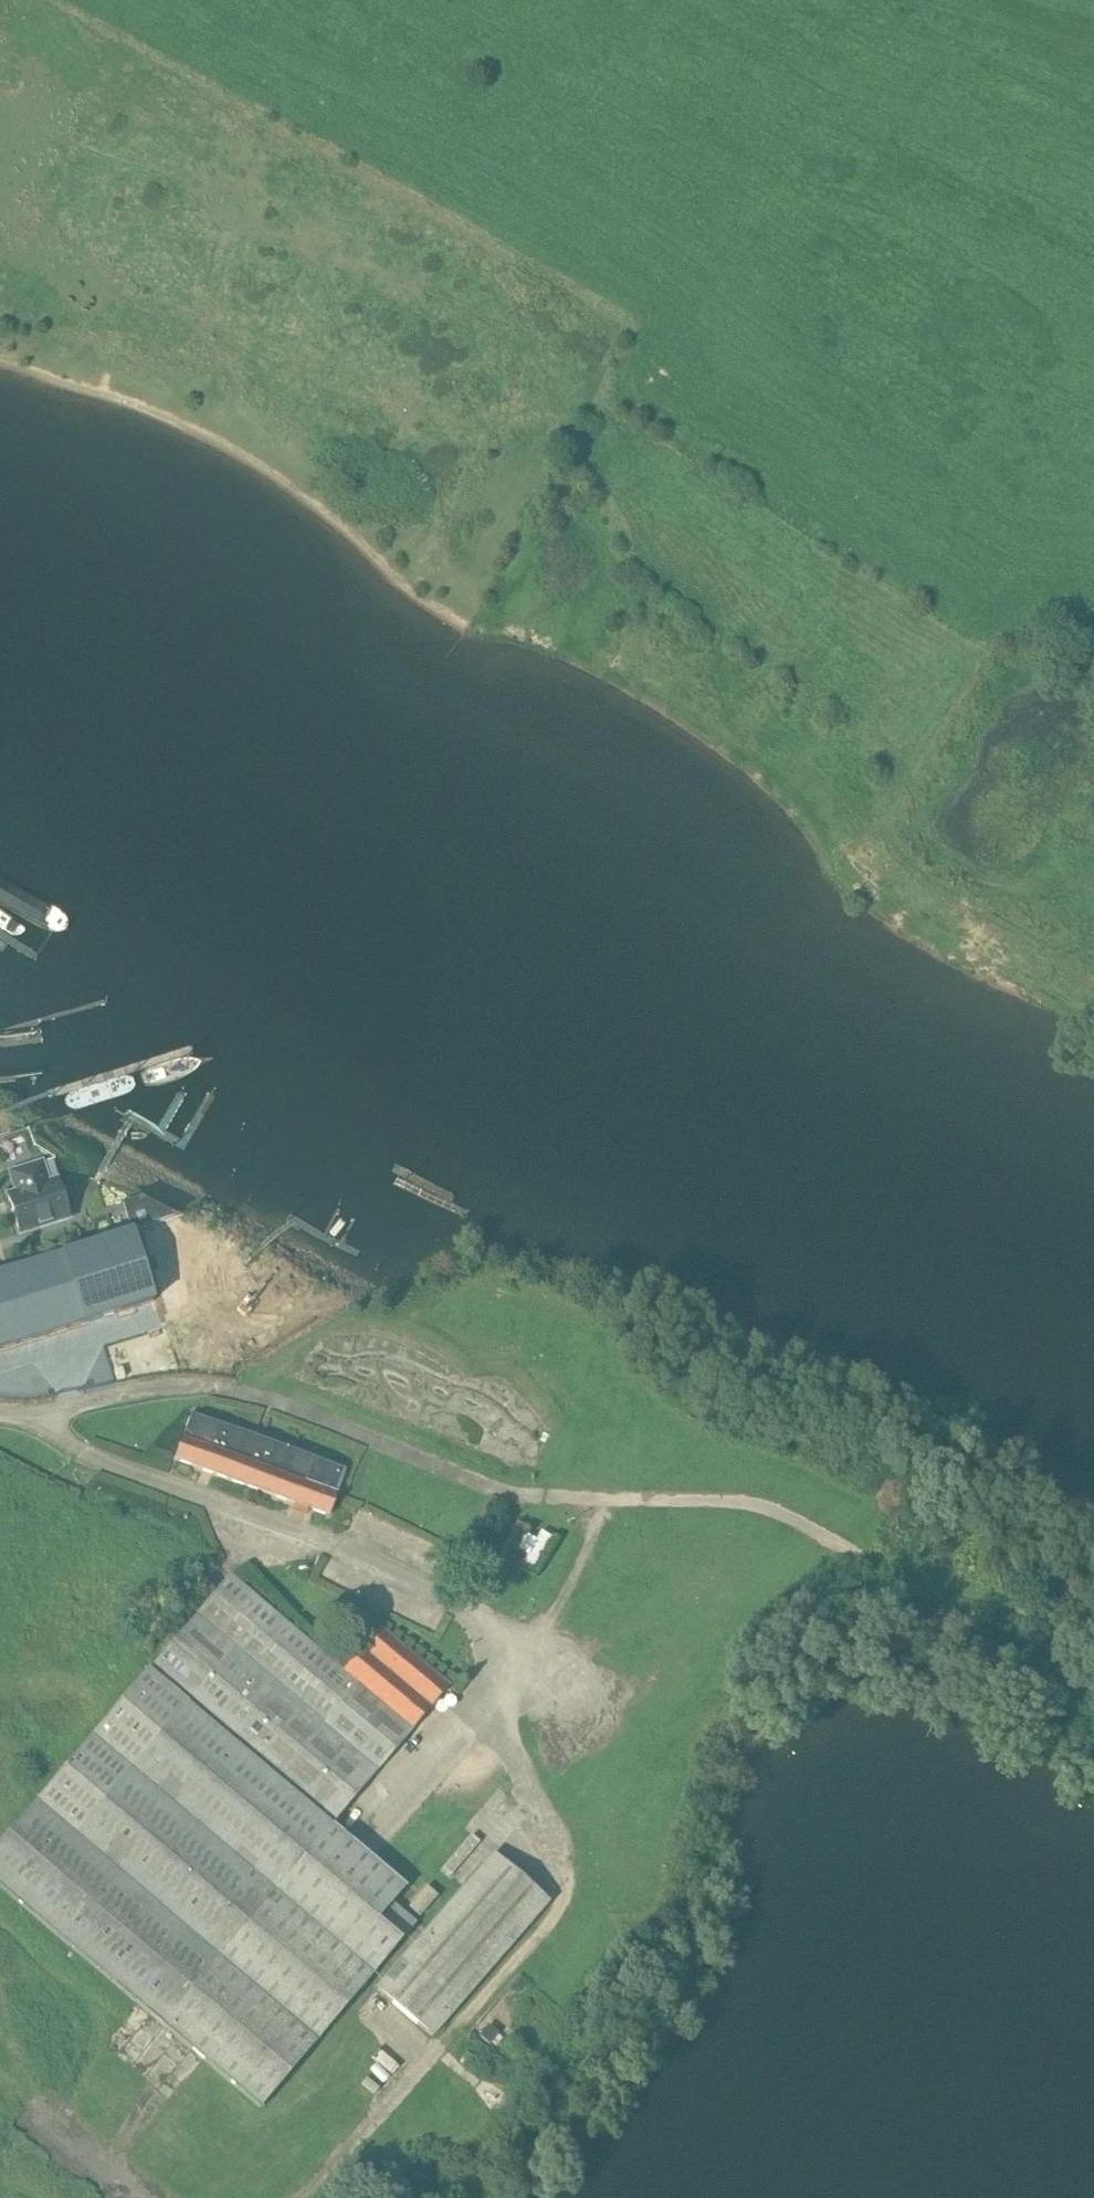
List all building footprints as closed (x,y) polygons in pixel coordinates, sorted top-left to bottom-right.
[(49,1183),(42,1161),(9,1171),(15,1191),(8,1193),(20,1232),(71,1216),(59,1180),(49,1183)] [(132,1228),(178,1215),(141,1194),(124,1200),(132,1228)] [(62,1253),(0,1273),(0,1348),(153,1299),(132,1232),(62,1253)] [(329,1515),(338,1492),(346,1470),(191,1414),(183,1437),(175,1459),(329,1515)] [(537,1541),(527,1536),(532,1528),(520,1521),(494,1569),(502,1574),(518,1545),(530,1552),(525,1563),(536,1569),(554,1537),(542,1531),(537,1541)] [(392,1903),(406,1886),(333,1824),(413,1729),(451,1685),(381,1626),(343,1669),(231,1573),(149,1669),(148,1668),(0,1842),(0,1888),(260,2108),(416,1923),(392,1903)] [(472,1835),(442,1871),(450,1878),(481,1842),(472,1835)] [(551,1902),(493,1852),(375,1987),(434,2036),(551,1902)] [(427,1886),(408,1907),(419,1917),(438,1897),(427,1886)] [(489,2025),(480,2036),(489,2044),(498,2033),(489,2025)]
